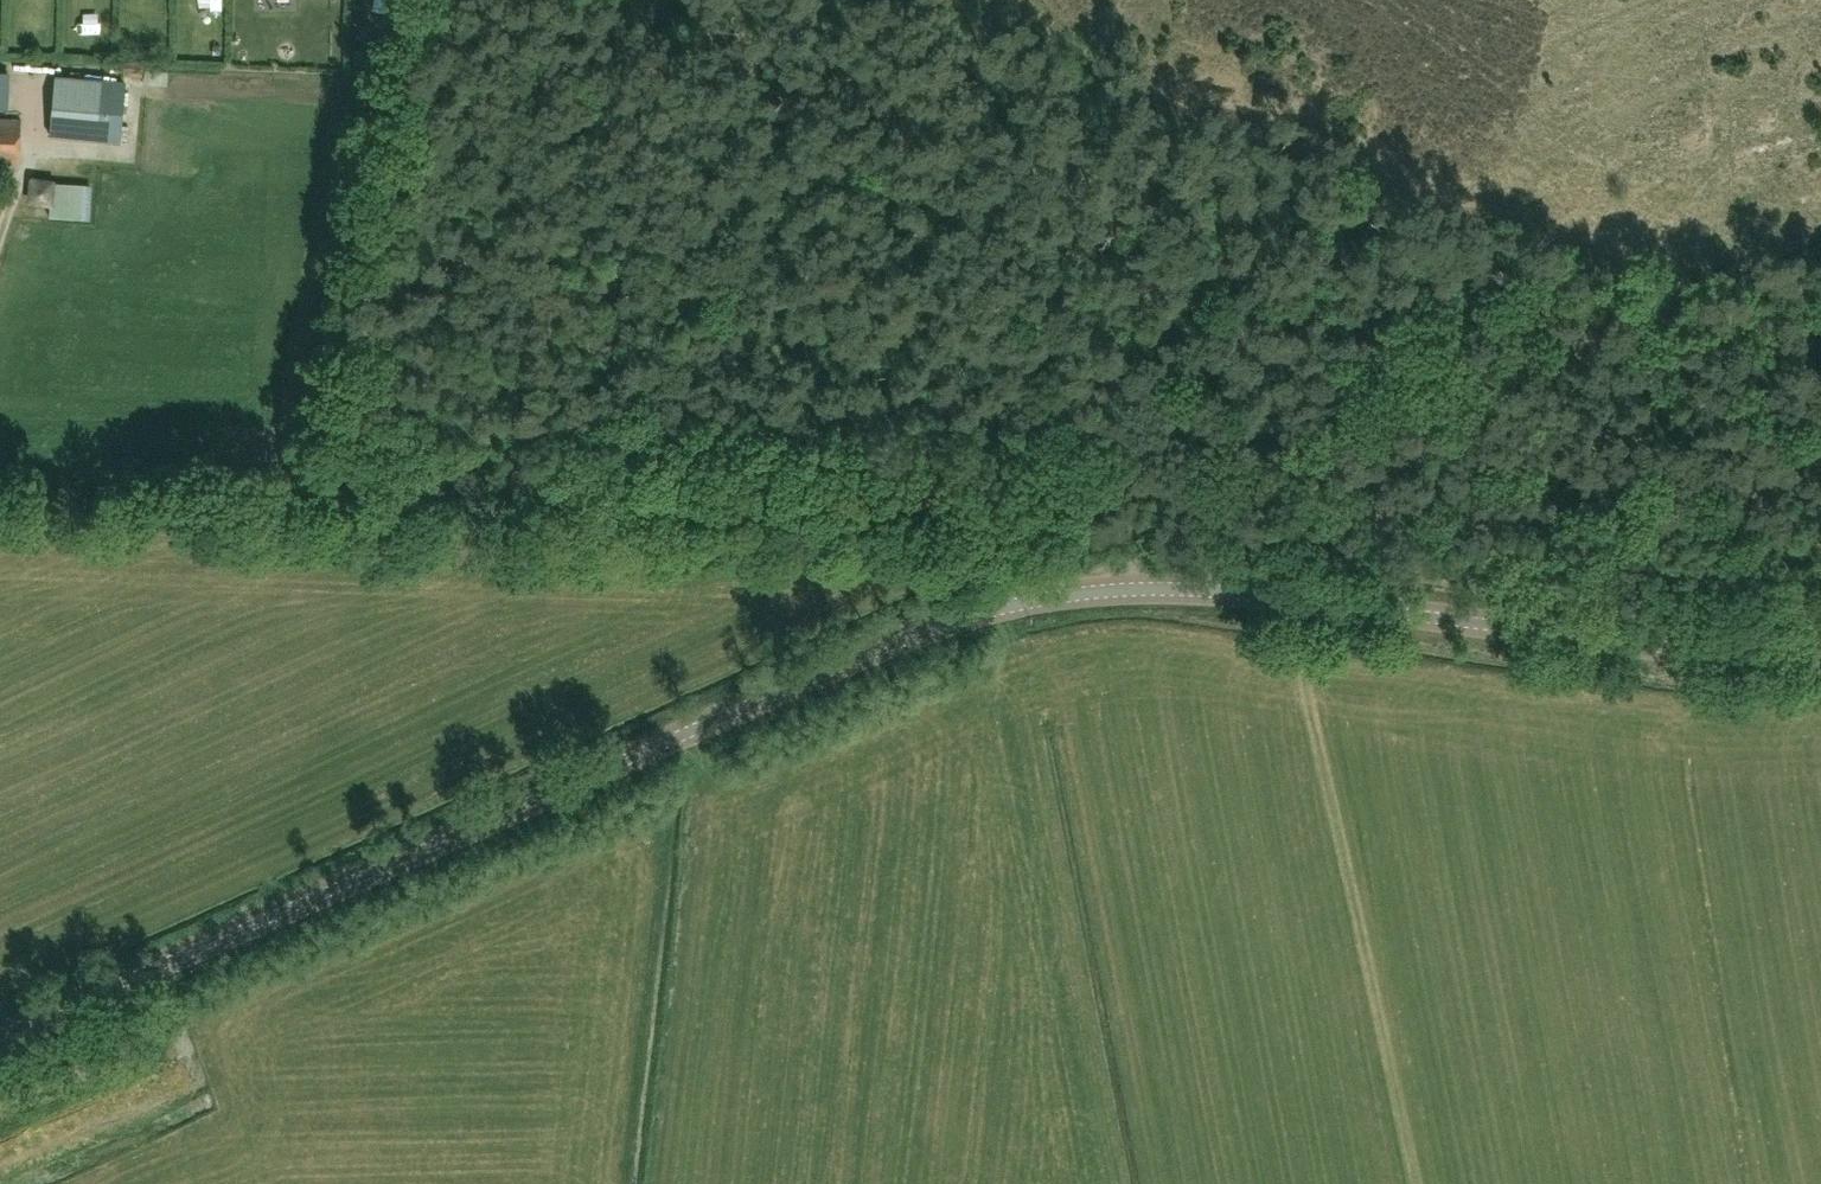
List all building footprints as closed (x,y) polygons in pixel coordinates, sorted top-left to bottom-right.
[(203,28),(203,0),(185,0),(185,28),(203,28)] [(396,0),(386,0),(383,14),(393,16),(396,0)] [(9,73),(0,71),(0,102),(4,103),(9,73)] [(173,86),(173,73),(155,73),(155,85),(173,86)] [(82,108),(115,110),(116,89),(59,85),(56,131),(80,133),(82,108)] [(20,165),(22,121),(0,120),(0,165),(20,165)] [(81,186),(54,184),(54,207),(54,218),(81,219),(81,209),(81,186)]
